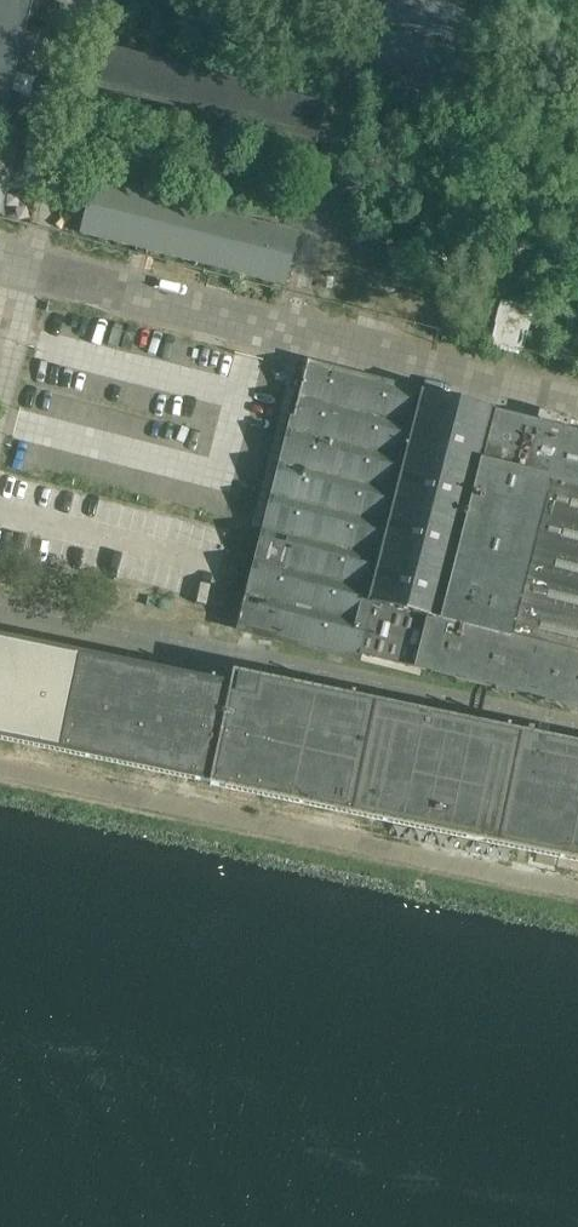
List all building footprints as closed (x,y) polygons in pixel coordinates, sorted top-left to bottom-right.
[(4,118),(29,20),(45,24),(52,0),(0,0),(0,117),(4,118)] [(370,72),(444,91),(468,0),(389,0),(370,72)] [(327,104),(108,47),(98,88),(316,146),(327,104)] [(0,213),(1,213),(18,150),(0,146),(0,213)] [(286,282),(285,282),(288,271),(289,271),(290,268),(289,268),(293,251),(294,251),(294,248),(297,237),(298,233),(294,232),(294,233),(248,221),(248,220),(245,220),(231,217),(231,216),(228,216),(199,208),(195,207),(195,208),(165,200),(166,199),(162,199),(149,196),(149,195),(146,194),(146,195),(100,184),(100,183),(95,182),(94,185),(95,185),(92,196),(91,196),(90,199),(91,199),(87,216),(86,216),(86,219),(83,230),(82,233),(86,235),(86,234),(132,246),(135,247),(149,250),(149,251),(152,251),(181,258),(181,259),(185,260),(185,259),(215,267),(214,268),(218,268),(231,271),(231,272),(234,273),(234,272),(281,284),(285,285),(286,282)] [(529,313),(504,307),(495,342),(520,349),(529,313)] [(308,361),(241,634),(357,662),(359,656),(423,393),(424,390),(308,361)] [(498,412),(423,393),(359,656),(437,676),(498,412)] [(498,412),(437,676),(577,710),(577,432),(498,412)] [(210,784),(577,861),(577,744),(235,673),(232,685),(0,637),(0,739),(211,783),(210,784)]
